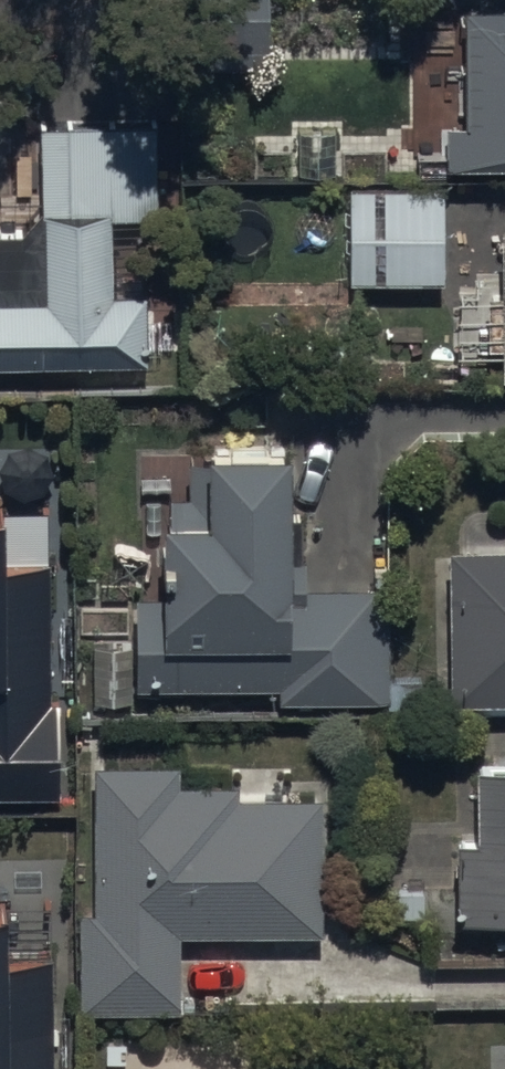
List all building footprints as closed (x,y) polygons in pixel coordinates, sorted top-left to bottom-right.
[(270,0),(206,0),(206,56),(270,55),(270,0)] [(485,171),(504,171),(504,9),(464,10),(465,78),(485,79),(485,171)] [(0,238),(0,369),(149,367),(148,300),(115,300),(113,223),(159,222),(157,129),(149,129),(149,120),(73,121),(73,130),(42,131),(43,217),(23,217),(23,238),(0,238)] [(446,288),(445,185),(347,186),(348,289),(446,288)] [(137,599),(137,691),(281,691),(281,705),(386,705),(386,711),(423,711),(423,682),(389,682),(389,589),(294,589),(294,461),(282,461),(282,446),(187,446),(187,499),(168,499),(168,599),(137,599)] [(49,516),(0,516),(0,804),(62,803),(61,704),(52,704),(49,516)] [(454,558),(434,558),(434,705),(454,705),(454,716),(504,716),(504,554),(454,554),(454,558)] [(134,639),(90,639),(89,708),(133,708),(134,639)] [(324,942),(322,803),(238,804),(238,791),(180,792),(180,770),(92,772),(94,908),(80,908),(81,1016),(184,1015),(183,944),(324,942)] [(478,773),(478,842),(458,842),(457,931),(504,931),(504,773),(478,773)] [(0,908),(0,1068),(55,1068),(53,908),(0,908)]
